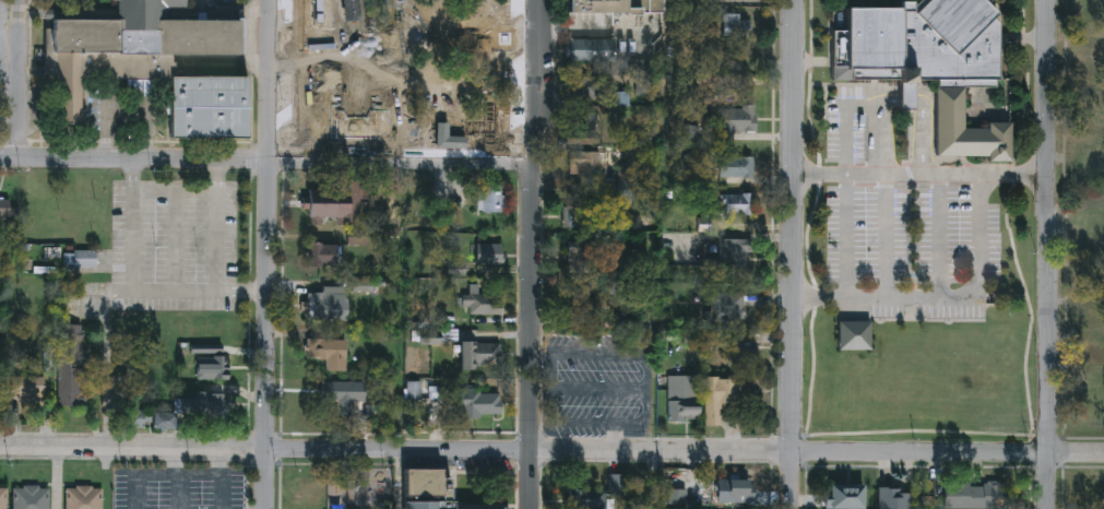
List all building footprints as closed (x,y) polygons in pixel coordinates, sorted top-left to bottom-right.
[(110,16),(110,0),(189,0),(189,10),(165,10),(165,19),(247,19),(247,138),(171,138),(171,79),(90,79),(90,133),(44,133),(44,16),(110,16)] [(355,99),(355,67),(356,67),(356,0),(298,0),(298,99),(355,99)] [(560,14),(560,0),(661,0),(661,14),(560,14)] [(909,10),(919,0),(989,0),(989,8),(998,17),(999,87),(964,88),(964,130),(987,129),(987,125),(1009,123),(1011,165),(987,163),(986,158),(937,156),(937,84),(832,82),(832,9),(895,9),(895,3),(909,4),(909,10)] [(750,36),(723,36),(723,15),(750,15),(750,36)] [(614,62),(568,62),(568,39),(614,39),(614,62)] [(600,79),(600,99),(573,99),(573,79),(600,79)] [(756,133),(717,133),(717,107),(756,107),(756,133)] [(596,108),(596,144),(573,144),(573,108),(596,108)] [(569,174),(569,152),(600,152),(600,174),(569,174)] [(753,177),(720,177),(720,156),(753,156),(753,177)] [(358,225),(305,224),(306,186),(359,187),(358,225)] [(477,212),(477,186),(502,186),(502,212),(477,212)] [(395,230),(371,230),(371,194),(395,194),(395,230)] [(726,216),(726,194),(755,194),(755,216),(726,216)] [(17,216),(0,216),(0,199),(9,199),(9,208),(17,208),(17,216)] [(594,228),(562,228),(562,206),(594,206),(594,228)] [(366,228),(366,244),(347,244),(347,228),(366,228)] [(750,240),(750,281),(717,281),(717,240),(750,240)] [(569,272),(569,242),(595,242),(595,272),(569,272)] [(334,265),(308,265),(308,244),(334,244),(334,265)] [(480,261),(485,244),(503,249),(499,265),(480,261)] [(95,268),(63,268),(63,250),(95,250),(95,268)] [(333,291),(333,317),(307,317),(307,291),(333,291)] [(502,313),(463,313),(463,293),(502,293),(502,313)] [(711,322),(711,294),(745,294),(745,322),(711,322)] [(871,323),(839,323),(839,352),(871,352),(871,323)] [(84,324),(84,401),(58,401),(58,324),(84,324)] [(419,330),(439,330),(439,343),(419,343),(419,330)] [(345,359),(306,359),(306,339),(345,339),(345,359)] [(459,368),(459,342),(500,342),(500,368),(459,368)] [(728,363),(728,344),(756,344),(756,363),(728,363)] [(227,355),(227,379),(195,379),(195,355),(227,355)] [(698,376),(698,422),(668,422),(668,376),(698,376)] [(44,404),(20,404),(20,394),(11,394),(11,377),(44,377),(44,404)] [(704,426),(704,378),(738,378),(738,407),(722,406),(722,426),(704,426)] [(175,411),(175,398),(194,398),(194,390),(224,390),(223,418),(174,417),(174,429),(124,428),(126,410),(175,411)] [(500,416),(454,416),(454,390),(500,391),(500,416)] [(509,507),(509,508),(398,508),(399,472),(396,471),(448,471),(448,506),(509,507)] [(613,496),(613,508),(568,508),(569,489),(608,489),(608,474),(629,474),(628,496),(613,496)] [(716,478),(752,478),(752,502),(716,502),(716,478)] [(945,482),(1007,482),(1007,507),(945,507),(945,482)] [(863,506),(826,506),(826,484),(863,484),(863,506)] [(49,486),(49,508),(14,508),(14,486),(49,486)] [(103,486),(103,508),(67,508),(67,486),(103,486)] [(911,486),(911,508),(878,508),(878,486),(911,486)] [(8,488),(0,488),(0,508),(8,508),(8,488)]
